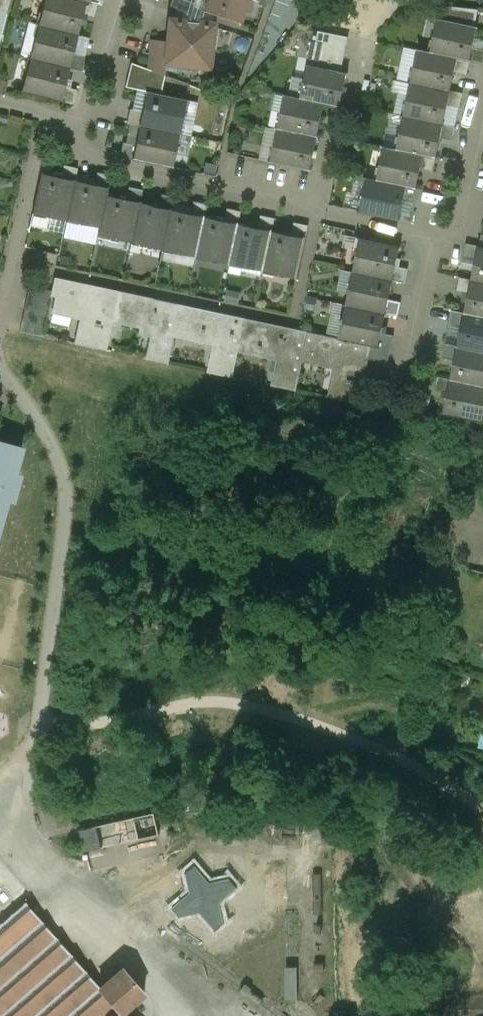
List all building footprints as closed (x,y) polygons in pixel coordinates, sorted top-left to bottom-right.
[(7,14),(10,0),(0,0),(0,13),(7,14)] [(39,25),(78,35),(83,15),(95,18),(98,5),(90,3),(79,0),(45,0),(39,25)] [(170,7),(176,8),(176,19),(211,23),(215,14),(241,22),(241,21),(239,20),(245,0),(173,0),(170,7)] [(479,10),(455,8),(452,22),(476,27),(479,10)] [(176,19),(170,19),(168,42),(165,63),(166,63),(175,64),(175,67),(199,70),(200,67),(210,68),(213,23),(176,19)] [(452,22),(439,20),(435,41),(437,41),(435,53),(470,61),(477,28),(476,27),(452,22)] [(78,35),(39,25),(30,58),(69,68),(82,70),(86,57),(73,54),(78,35)] [(325,33),(319,31),(316,43),(323,44),(325,33)] [(349,38),(325,33),(323,44),(347,49),(349,38)] [(168,42),(152,40),(149,70),(165,76),(166,63),(165,63),(168,42)] [(347,49),(323,44),(321,55),(344,60),(347,49)] [(435,53),(419,50),(415,71),(417,71),(415,84),(450,91),(454,71),(467,74),(470,61),(435,53)] [(344,60),(321,55),(318,67),(342,72),(344,60)] [(69,68),(30,58),(22,91),(74,104),(77,90),(65,87),(69,68)] [(149,70),(132,63),(126,87),(147,92),(161,95),(165,76),(149,70)] [(318,67),(309,65),(301,98),(325,104),(341,107),(348,73),(342,72),(318,67)] [(415,84),(412,83),(408,104),(410,105),(408,117),(443,124),(447,105),(460,107),(463,94),(450,91),(415,84)] [(161,95),(147,92),(143,112),(131,109),(128,123),(140,125),(179,134),(186,100),(161,95)] [(301,98),(286,95),(279,129),(318,137),(325,104),(301,98)] [(408,117),(405,117),(401,137),(403,138),(401,150),(437,158),(441,138),(453,140),(456,127),(443,124),(408,117)] [(179,134),(140,125),(136,146),(123,143),(120,157),(171,167),(179,134)] [(318,137),(279,129),(272,162),(311,171),(318,137)] [(401,150),(386,147),(381,168),(384,169),(381,181),(416,188),(420,169),(434,172),(437,158),(401,150)] [(60,177),(41,173),(33,212),(34,212),(35,210),(46,212),(45,214),(67,219),(67,217),(75,181),(78,168),(62,165),(60,177)] [(93,185),(75,181),(67,217),(78,219),(77,222),(100,227),(107,195),(111,175),(96,172),(93,185)] [(381,181),(369,179),(365,199),(367,200),(364,213),(399,220),(404,199),(417,202),(420,189),(416,188),(381,181)] [(125,199),(107,195),(100,227),(99,232),(109,235),(109,237),(131,242),(132,239),(140,203),(142,190),(128,187),(125,199)] [(159,207),(140,203),(132,239),(143,242),(142,244),(165,249),(165,247),(173,209),(176,197),(162,194),(159,207)] [(194,201),(191,213),(173,209),(165,247),(176,249),(175,251),(198,256),(206,216),(209,204),(194,201)] [(227,208),(224,220),(206,216),(198,254),(209,257),(208,259),(231,263),(232,261),(240,224),(242,211),(227,208)] [(258,228),(240,224),(232,261),(242,263),(241,265),(264,270),(265,268),(273,231),(275,219),(261,215),(258,228)] [(291,235),(273,231),(265,268),(276,270),(275,273),(298,278),(309,226),(293,223),(291,235)] [(400,247),(365,239),(362,251),(359,251),(355,272),(393,280),(405,283),(408,269),(396,266),(400,247)] [(468,244),(465,257),(477,259),(473,280),(482,282),(482,247),(468,244)] [(393,280),(357,272),(355,284),(351,283),(347,305),(386,313),(398,316),(401,303),(388,300),(393,280)] [(461,278),(458,291),(470,293),(466,313),(482,317),(482,282),(473,280),(461,278)] [(118,291),(86,284),(86,286),(54,279),(52,291),(51,295),(56,296),(53,312),(71,316),(72,311),(86,314),(80,342),(75,341),(75,343),(106,350),(113,317),(118,293),(118,291)] [(52,291),(30,286),(27,297),(50,302),(51,295),(52,291)] [(180,306),(118,293),(113,317),(140,322),(139,325),(153,328),(146,358),(170,363),(177,330),(182,307),(182,305),(181,304),(180,306)] [(50,302),(27,297),(25,309),(47,313),(50,302)] [(386,313),(350,305),(347,318),(344,317),(340,338),(392,349),(395,336),(381,333),(386,313)] [(233,318),(182,307),(177,330),(202,336),(201,340),(216,343),(210,372),(233,377),(240,343),(245,321),(246,318),(234,316),(233,318)] [(47,313),(25,309),(22,320),(45,325),(47,313)] [(453,311),(451,324),(464,326),(459,347),(482,352),(482,317),(466,313),(453,311)] [(45,325),(22,320),(20,331),(43,336),(45,325)] [(296,329),(296,332),(245,321),(240,343),(266,348),(265,351),(281,355),(274,385),(297,390),(304,357),(309,332),(296,329)] [(340,338),(309,332),(304,357),(343,365),(335,398),(360,404),(370,359),(389,363),(392,349),(340,338)] [(447,344),(444,356),(457,359),(452,380),(482,386),(482,352),(459,347),(447,344)] [(440,377),(437,390),(450,393),(446,413),(481,420),(482,409),(482,386),(452,380),(440,377)] [(7,499),(13,500),(20,474),(15,473),(22,447),(0,441),(0,524),(7,499)] [(451,565),(439,562),(436,576),(448,578),(451,565)] [(155,812),(77,830),(85,868),(164,850),(155,812)] [(25,901),(0,923),(0,1015),(125,1015),(121,1012),(145,992),(123,968),(100,987),(25,901)]
